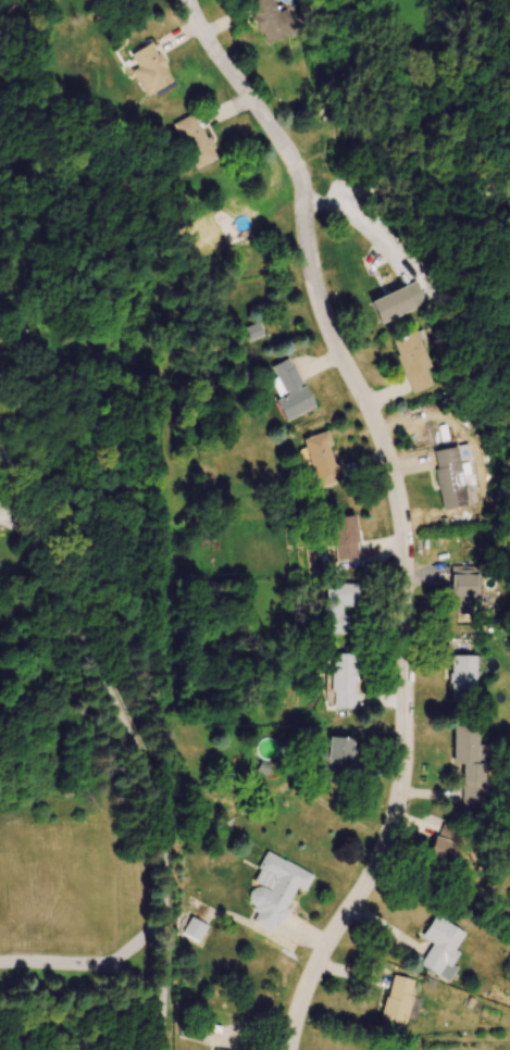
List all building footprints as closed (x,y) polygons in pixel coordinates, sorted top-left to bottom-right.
[(267,45),(297,33),(287,9),(280,12),(275,0),(257,0),(250,3),(267,45)] [(127,56),(148,96),(175,81),(153,42),(127,56)] [(175,124),(196,170),(218,160),(196,114),(175,124)] [(372,302),(382,324),(417,308),(407,286),(372,302)] [(272,367),(278,381),(272,384),(288,420),(315,408),(293,358),(272,367)] [(344,482),(329,432),(304,439),(319,490),(344,482)] [(482,504),(471,445),(434,451),(445,510),(482,504)] [(336,561),(361,558),(356,516),(331,519),(336,561)] [(481,567),(454,567),(454,614),(481,614),(481,567)] [(325,585),(325,635),(348,635),(348,608),(359,608),(359,585),(325,585)] [(357,655),(333,655),(332,709),(356,710),(357,655)] [(477,656),(451,656),(451,701),(477,701),(477,656)] [(479,727),(454,727),(454,766),(462,766),(462,810),(487,810),(487,747),(479,747),(479,727)] [(328,778),(355,778),(355,738),(328,738),(328,778)] [(464,831),(439,824),(422,884),(436,888),(442,865),(454,868),(464,831)] [(314,873),(265,856),(259,871),(275,877),(271,891),(254,885),(246,907),(257,910),(252,924),(279,933),(294,888),(307,893),(314,873)] [(465,933),(435,916),(422,938),(433,944),(420,967),(449,983),(458,969),(453,966),(460,954),(455,951),(465,933)] [(200,943),(208,927),(192,919),(183,935),(200,943)] [(416,982),(393,976),(379,1028),(411,1037),(421,1001),(411,998),(416,982)]
